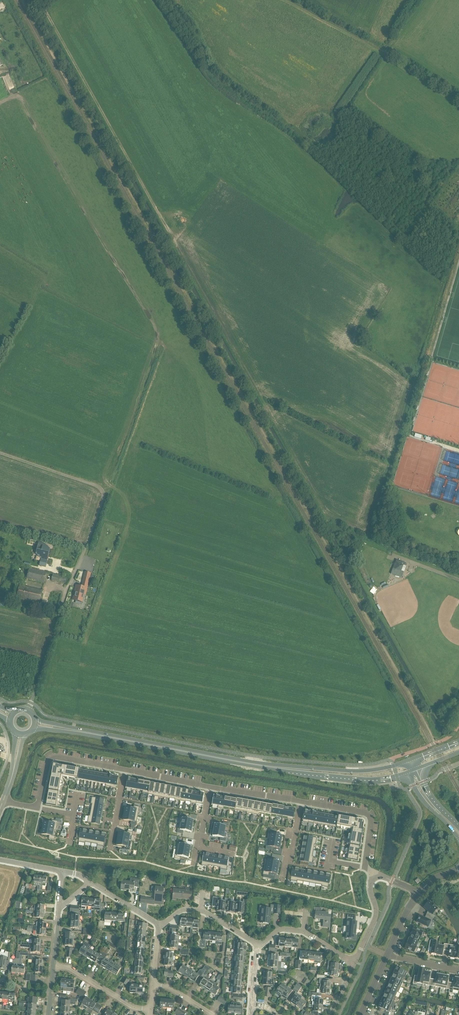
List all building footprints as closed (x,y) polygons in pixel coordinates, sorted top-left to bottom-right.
[(46,567),(50,549),(47,548),(44,545),(44,543),(39,542),(36,554),(39,555),(41,557),(39,566),(46,567)] [(405,566),(406,563),(396,560),(391,574),(402,578),(406,566),(405,566)] [(47,572),(30,568),(29,570),(27,577),(27,579),(44,583),(47,572)] [(88,584),(91,573),(85,572),(82,583),(88,584)] [(43,590),(20,585),(17,598),(22,599),(40,603),(43,590)] [(78,586),(77,589),(75,589),(74,593),(76,593),(74,601),(82,602),(86,587),(78,586)] [(52,768),(46,805),(57,807),(62,777),(78,780),(78,779),(79,770),(57,766),(56,766),(53,769),(52,768)] [(218,806),(218,808),(219,809),(223,809),(226,797),(220,796),(218,806)] [(92,797),(91,804),(92,804),(103,806),(104,799),(92,797)] [(226,797),(223,809),(229,810),(231,799),(226,797)] [(231,799),(229,810),(235,811),(235,810),(237,799),(237,800),(231,799)] [(247,812),(247,813),(253,814),(255,802),(249,801),(247,812)] [(255,802),(253,814),(259,815),(259,814),(261,803),(260,803),(260,802),(258,802),(258,803),(255,802)] [(92,804),(91,810),(102,812),(103,806),(92,804)] [(264,815),(264,816),(271,817),(273,805),(272,805),(271,805),(266,804),(264,815)] [(273,805),(271,817),(276,818),(277,818),(277,817),(279,806),(273,805)] [(125,808),(124,814),(136,816),(137,810),(139,810),(140,807),(134,806),(133,809),(125,808)] [(91,810),(89,816),(101,818),(102,812),(91,810)] [(303,820),(303,822),(308,823),(309,823),(311,811),(310,811),(310,812),(305,811),(304,814),(304,817),(303,820)] [(124,814),(123,820),(131,821),(131,825),(136,826),(137,822),(135,822),(136,816),(124,814)] [(181,814),(180,818),(182,818),(181,824),(193,826),(194,820),(186,819),(186,816),(181,814)] [(88,816),(87,823),(100,825),(101,818),(89,816),(88,816)] [(338,817),(336,827),(351,830),(350,831),(351,831),(346,859),(357,861),(361,840),(364,824),(363,824),(361,821),(362,820),(350,818),(339,816),(338,817)] [(44,822),(43,828),(54,830),(55,824),(58,825),(58,821),(53,820),(52,823),(44,822)] [(214,830),(225,832),(226,826),(229,827),(229,823),(223,822),(223,825),(215,824),(214,830)] [(178,830),(177,833),(183,834),(183,831),(191,832),(193,826),(181,824),(180,830),(178,830)] [(43,828),(42,835),(50,836),(49,839),(55,840),(55,837),(53,836),(54,830),(43,828)] [(81,830),(79,842),(85,843),(85,842),(87,831),(81,830)] [(213,833),(213,836),(221,838),(220,841),(226,842),(226,839),(227,832),(225,832),(214,830),(213,832),(213,833)] [(87,831),(85,842),(91,843),(93,832),(87,831)] [(119,833),(118,839),(120,839),(129,841),(130,835),(133,836),(133,832),(132,832),(128,831),(127,831),(127,834),(119,833)] [(268,834),(267,840),(268,840),(281,843),(282,836),(274,835),(275,832),(269,831),(268,834)] [(93,832),(91,843),(97,844),(100,833),(93,832)] [(97,844),(97,846),(104,847),(106,834),(100,833),(97,844)] [(304,836),(303,843),(315,845),(316,845),(317,838),(304,836)] [(116,840),(116,844),(117,844),(117,845),(125,847),(124,850),(130,851),(130,847),(128,847),(129,841),(120,839),(118,839),(117,840),(116,840)] [(178,840),(177,843),(180,844),(178,850),(190,852),(191,846),(183,844),(184,841),(178,840)] [(266,846),(266,849),(271,850),(272,847),(280,848),(281,843),(268,840),(267,846),(266,846)] [(175,856),(174,859),(180,860),(181,857),(189,859),(190,852),(178,850),(177,856),(175,856)] [(202,862),(201,866),(208,867),(208,866),(210,854),(204,853),(204,854),(203,855),(203,857),(203,859),(202,862)] [(210,854),(208,866),(213,866),(214,867),(216,855),(210,854)] [(301,857),(300,861),(301,861),(303,862),(305,862),(306,862),(307,862),(309,863),(312,863),(314,856),(312,856),(301,854),(301,857)] [(220,868),(220,869),(227,870),(229,858),(222,856),(220,868)] [(265,865),(265,866),(278,868),(279,867),(280,867),(280,863),(279,863),(279,862),(271,861),(272,857),(266,856),(266,859),(265,865)] [(265,866),(263,875),(269,876),(269,873),(277,874),(278,868),(265,866)] [(290,881),(297,882),(297,881),(299,869),(293,868),(292,870),(292,872),(292,874),(291,876),(291,878),(290,881)] [(299,869),(297,881),(298,881),(303,882),(305,870),(299,869)] [(12,900),(20,880),(2,873),(2,871),(0,870),(0,895),(12,900)] [(305,870),(303,882),(310,883),(312,872),(305,870)] [(312,872),(310,883),(316,884),(318,873),(312,872)] [(322,885),(321,886),(328,888),(330,875),(324,874),(322,885)] [(122,881),(121,890),(126,891),(126,890),(130,890),(130,892),(136,892),(137,886),(135,886),(135,878),(130,878),(130,882),(122,881)] [(164,888),(156,887),(155,899),(146,898),(147,897),(141,897),(141,902),(146,903),(162,905),(164,888)] [(185,890),(174,889),(173,898),(173,900),(175,900),(176,899),(191,900),(192,889),(185,888),(185,890)] [(213,897),(212,907),(217,907),(217,911),(224,912),(224,911),(225,901),(218,900),(219,898),(213,897)] [(225,901),(224,911),(227,911),(227,912),(234,913),(235,902),(229,901),(229,899),(225,898),(225,901)] [(236,907),(235,913),(243,914),(243,912),(246,913),(246,910),(247,900),(243,900),(243,903),(236,902),(236,907)] [(429,912),(428,916),(433,919),(434,919),(435,916),(432,915),(437,909),(435,907),(432,904),(432,905),(429,902),(424,908),(429,912)] [(267,907),(260,906),(260,911),(262,911),(261,922),(270,923),(271,913),(274,913),(274,914),(280,914),(281,906),(274,905),(274,906),(271,906),(271,909),(266,909),(267,907)] [(34,911),(30,911),(26,910),(26,913),(34,913),(33,917),(43,918),(44,912),(37,911),(34,911)] [(328,915),(328,913),(318,912),(316,912),(315,916),(315,918),(324,918),(323,927),(329,927),(330,916),(328,915)] [(111,921),(112,913),(106,913),(105,922),(102,921),(101,930),(104,930),(105,923),(111,923),(111,921)] [(355,935),(356,922),(353,922),(353,917),(346,916),(346,921),(345,921),(344,926),(348,926),(347,933),(346,933),(345,938),(349,938),(349,939),(351,939),(355,939),(355,935)] [(432,922),(433,919),(428,916),(426,919),(420,916),(417,922),(428,927),(431,921),(432,922)] [(139,927),(139,930),(146,931),(147,925),(140,924),(140,922),(137,922),(136,926),(139,927)] [(412,933),(420,937),(423,938),(425,933),(422,932),(422,931),(421,930),(420,931),(414,928),(414,929),(413,929),(413,930),(413,931),(412,933)] [(204,932),(203,940),(203,941),(201,941),(200,950),(203,950),(203,948),(205,948),(206,941),(210,941),(211,933),(204,932)] [(420,937),(412,933),(410,938),(418,942),(420,937)] [(221,952),(224,952),(225,944),(222,943),(223,934),(217,934),(216,942),(216,945),(222,945),(221,952)] [(24,945),(24,947),(26,948),(27,945),(41,947),(41,944),(42,944),(43,941),(41,941),(41,940),(39,940),(39,938),(35,937),(34,939),(31,939),(31,943),(24,943),(24,945)] [(418,942),(410,938),(408,943),(416,947),(418,942)] [(276,942),(276,946),(285,947),(286,939),(280,939),(279,942),(276,942)] [(237,950),(245,951),(246,951),(247,946),(245,946),(245,945),(246,945),(246,943),(242,942),(242,941),(236,940),(236,944),(234,945),(234,950),(237,950)] [(438,945),(439,945),(439,943),(434,942),(434,940),(431,940),(430,940),(430,941),(429,947),(432,948),(431,954),(437,955),(438,945)] [(170,948),(178,949),(180,950),(180,952),(189,953),(189,950),(182,949),(182,947),(181,946),(179,946),(179,943),(171,942),(170,948)] [(84,946),(79,953),(85,956),(89,949),(91,946),(86,943),(84,943),(83,945),(84,946)] [(416,947),(408,943),(405,949),(409,950),(409,951),(413,953),(414,952),(416,953),(418,948),(416,947)] [(447,951),(448,945),(444,944),(444,946),(439,945),(438,945),(437,955),(442,956),(443,950),(447,951)] [(106,945),(102,952),(101,952),(99,955),(95,952),(90,959),(95,963),(96,961),(99,963),(108,947),(106,945)] [(448,945),(447,951),(450,951),(449,954),(449,957),(451,958),(450,959),(454,960),(454,958),(457,946),(448,945)] [(111,949),(108,947),(99,963),(101,964),(101,966),(106,969),(110,962),(105,959),(107,955),(111,949)] [(90,959),(95,952),(89,949),(85,956),(90,959)] [(6,969),(6,966),(7,959),(10,960),(11,953),(10,952),(8,952),(7,952),(6,951),(5,953),(3,953),(0,952),(0,969),(6,969)] [(308,953),(303,952),(303,953),(300,953),(299,961),(298,969),(301,970),(302,961),(302,960),(308,960),(309,953),(308,953)] [(13,963),(12,973),(18,973),(19,963),(20,959),(20,955),(18,955),(18,957),(17,957),(17,961),(13,960),(13,963)] [(41,957),(28,956),(28,960),(33,960),(37,961),(36,967),(43,967),(43,961),(41,961),(41,957)] [(111,972),(116,965),(110,962),(106,969),(111,972)] [(184,975),(189,969),(190,966),(188,964),(186,967),(183,965),(179,972),(184,975)] [(117,976),(121,968),(116,965),(111,972),(117,976)] [(197,974),(194,972),(190,979),(195,982),(199,976),(201,977),(203,975),(208,967),(206,966),(203,970),(200,970),(197,974)] [(134,974),(134,976),(138,976),(141,977),(141,975),(142,975),(142,974),(143,974),(144,971),(143,970),(143,968),(135,968),(133,967),(133,970),(135,970),(134,974)] [(203,975),(201,977),(204,979),(205,977),(210,969),(208,967),(203,975)] [(394,973),(405,978),(407,972),(397,968),(394,973)] [(193,969),(191,971),(189,969),(184,975),(190,979),(194,972),(195,970),(193,969)] [(422,984),(425,971),(419,969),(418,976),(415,976),(413,984),(417,985),(417,983),(422,984)] [(425,971),(422,984),(431,986),(433,979),(430,979),(431,973),(429,972),(429,971),(425,971)] [(392,978),(401,982),(403,983),(405,978),(394,973),(392,978)] [(433,979),(431,986),(441,988),(443,974),(439,973),(439,975),(437,974),(436,980),(433,979)] [(443,974),(441,988),(450,990),(451,983),(448,982),(449,975),(443,974)] [(200,985),(205,989),(209,982),(210,980),(205,977),(204,979),(200,985)] [(450,990),(449,993),(453,994),(453,990),(458,991),(458,989),(458,977),(455,977),(454,984),(451,983),(450,990)] [(392,978),(390,983),(398,986),(401,987),(403,983),(401,982),(392,978)] [(269,986),(269,988),(265,988),(265,991),(268,991),(271,991),(271,987),(274,987),(275,982),(274,982),(274,980),(265,979),(264,985),(269,986)] [(129,987),(131,988),(130,993),(136,994),(137,985),(135,985),(135,984),(131,982),(131,981),(130,980),(127,986),(129,987)] [(216,983),(210,980),(209,982),(205,989),(210,992),(215,985),(216,983)] [(216,983),(215,985),(210,992),(216,995),(220,989),(217,987),(218,984),(216,983)] [(388,988),(398,992),(399,992),(401,987),(398,986),(390,983),(388,988)] [(287,988),(287,987),(282,984),(276,993),(281,996),(286,990),(287,988)] [(143,988),(143,986),(137,985),(136,994),(139,994),(139,995),(144,996),(145,988),(143,988)] [(297,994),(292,1002),(291,1003),(297,1006),(303,997),(297,994),(302,987),(300,985),(295,992),(297,994)] [(242,990),(241,990),(241,988),(233,987),(233,994),(234,994),(234,996),(237,996),(242,997),(242,994),(242,990)] [(286,990),(281,996),(287,1000),(292,991),(287,988),(286,990)] [(386,993),(395,997),(398,992),(388,988),(386,993)] [(383,997),(394,1002),(396,997),(395,997),(386,993),(383,997)] [(323,1006),(324,1000),(321,1000),(321,997),(315,996),(309,996),(309,997),(312,998),(312,1001),(315,1001),(315,1005),(323,1006)] [(86,997),(80,1007),(83,1009),(84,1006),(87,1008),(92,1001),(86,997)] [(306,1003),(305,1002),(304,1002),(306,999),(303,997),(297,1006),(302,1010),(306,1003)] [(381,1002),(392,1007),(394,1002),(383,997),(381,1002)] [(92,1001),(87,1008),(86,1011),(91,1014),(93,1011),(97,1004),(94,1002),(92,1001)] [(389,1012),(390,1012),(392,1007),(381,1002),(380,1005),(379,1005),(379,1006),(379,1007),(379,1008),(381,1009),(383,1009),(385,1010),(387,1011),(389,1012)] [(91,1014),(93,1014),(94,1014),(95,1014),(102,1014),(99,1013),(103,1007),(97,1004),(93,1011),(91,1014)] [(308,1007),(312,1007),(312,1008),(315,1008),(315,1011),(313,1011),(313,1014),(314,1014),(319,1014),(319,1013),(323,1013),(324,1008),(323,1008),(323,1006),(315,1005),(308,1004),(308,1007)]
